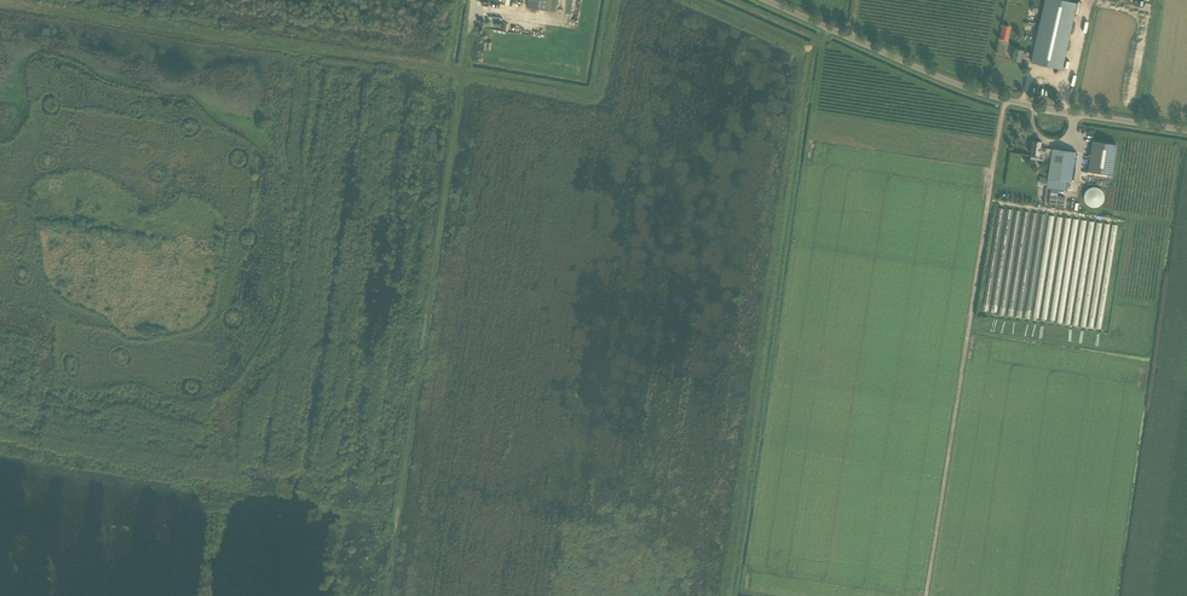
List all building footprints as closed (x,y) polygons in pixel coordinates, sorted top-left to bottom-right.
[(527,8),(550,11),(552,0),(528,0),(527,8)] [(1033,54),(1032,59),(1031,62),(1061,69),(1062,63),(1065,52),(1076,3),(1061,0),(1045,0),(1033,54)] [(1022,57),(1032,59),(1033,54),(1024,52),(1024,51),(1014,49),(1013,54),(1012,60),(1020,62),(1022,57)] [(1093,140),(1088,171),(1112,175),(1117,144),(1093,140)] [(1045,155),(1051,156),(1052,149),(1040,147),(1041,142),(1033,141),(1030,155),(1031,155),(1031,159),(1044,161),(1045,155)] [(1047,179),(1048,179),(1065,181),(1071,182),(1076,152),(1052,149),(1051,156),(1047,179)] [(1065,181),(1048,179),(1046,188),(1063,191),(1065,181)] [(1085,202),(1087,205),(1089,206),(1093,207),(1096,207),(1099,205),(1101,203),(1102,200),(1103,196),(1102,193),(1100,191),(1097,189),(1094,188),(1091,188),(1088,189),(1086,191),(1084,193),(1084,196),(1084,199),(1085,202)] [(1043,232),(1045,214),(1038,213),(1031,212),(1030,224),(1037,225),(1036,231),(1043,232)]
